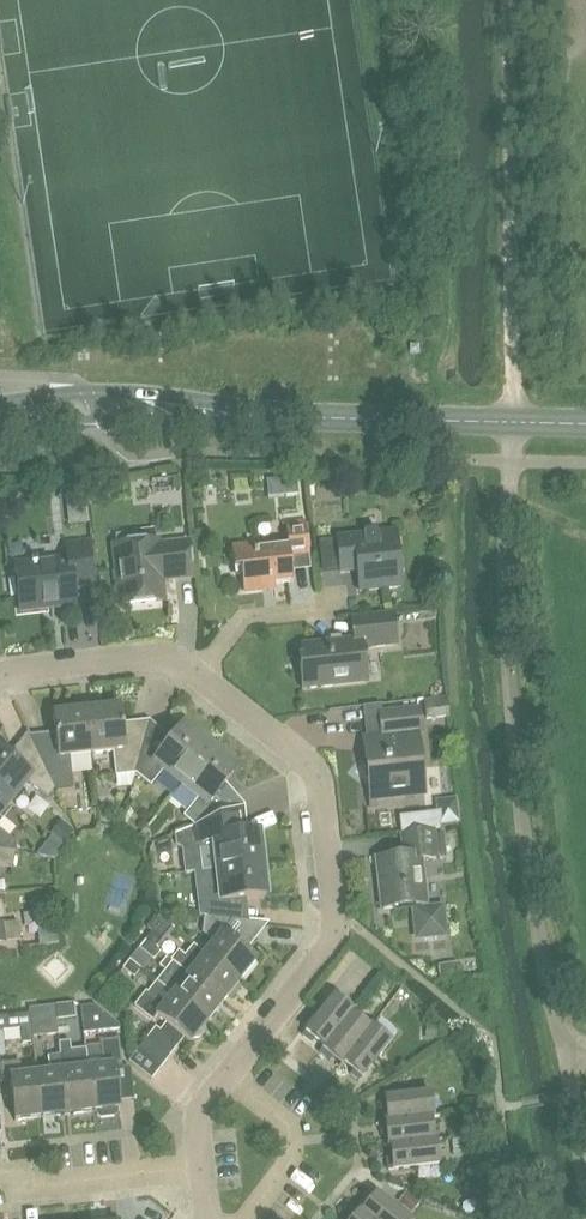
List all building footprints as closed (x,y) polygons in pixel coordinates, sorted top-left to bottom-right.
[(285,478),(286,495),(297,494),(296,477),(285,478)] [(180,478),(172,479),(173,492),(181,491),(180,478)] [(60,499),(66,499),(85,497),(83,482),(58,484),(60,499)] [(309,555),(306,522),(285,524),(287,546),(256,550),(256,546),(231,549),(234,571),(241,570),(243,591),(276,588),(275,583),(293,581),(290,557),(309,555)] [(401,587),(396,531),(336,537),(340,573),(364,570),(366,590),(401,587)] [(136,545),(135,535),(117,537),(118,547),(114,548),(121,605),(164,600),(162,580),(191,577),(188,543),(157,546),(157,543),(136,545)] [(94,585),(89,541),(65,544),(67,559),(41,562),(40,553),(27,554),(28,564),(15,565),(20,611),(61,606),(61,611),(77,609),(74,587),(94,585)] [(306,688),(368,682),(364,649),(396,645),(393,615),(351,619),(353,641),(302,646),(306,688)] [(384,747),(366,749),(371,800),(423,795),(418,745),(452,742),(448,699),(424,702),(424,701),(417,702),(417,709),(381,713),(384,747)] [(89,710),(93,753),(115,750),(117,776),(138,773),(147,736),(126,738),(124,724),(122,706),(89,710)] [(71,755),(93,753),(89,710),(55,714),(57,732),(59,746),(38,748),(52,776),(73,774),(71,755)] [(164,770),(181,783),(211,746),(186,726),(174,740),(165,751),(147,736),(138,773),(152,784),(164,770)] [(211,746),(181,783),(199,797),(184,816),(196,825),(196,826),(229,812),(213,799),(227,781),(238,768),(211,746)] [(11,801),(12,799),(17,803),(25,793),(20,789),(28,780),(48,797),(56,787),(52,776),(38,748),(23,767),(9,756),(6,754),(0,749),(0,793),(11,801)] [(11,801),(0,793),(0,817),(3,818),(9,811),(6,807),(11,801)] [(239,833),(236,809),(196,826),(196,827),(175,836),(176,846),(188,853),(199,852),(201,870),(263,862),(259,831),(239,833)] [(49,837),(62,847),(74,833),(61,822),(49,837)] [(6,848),(16,850),(17,842),(14,839),(0,828),(0,847),(6,848)] [(434,835),(433,832),(403,836),(405,857),(378,860),(384,909),(413,906),(416,933),(423,939),(440,937),(445,930),(442,907),(426,909),(425,904),(420,860),(436,858),(436,856),(447,855),(445,834),(434,835)] [(0,847),(0,866),(12,868),(16,850),(6,848),(0,847)] [(207,916),(232,918),(229,898),(245,896),(266,894),(263,862),(201,870),(201,872),(218,870),(220,890),(204,892),(206,908),(196,909),(196,917),(207,916)] [(221,931),(232,918),(207,916),(204,935),(213,942),(205,952),(239,980),(256,959),(221,931)] [(20,940),(18,922),(0,924),(0,942),(20,940)] [(39,946),(59,944),(57,927),(41,929),(38,932),(39,946)] [(152,932),(147,939),(159,948),(164,942),(152,932)] [(154,961),(161,952),(158,949),(159,948),(147,939),(139,949),(154,961)] [(239,980),(205,952),(193,943),(184,954),(178,949),(171,958),(173,960),(181,966),(224,1000),(239,980)] [(173,992),(208,1020),(224,1000),(181,966),(173,960),(171,958),(168,956),(161,965),(166,969),(157,979),(173,992)] [(135,978),(141,970),(130,960),(123,969),(135,978)] [(173,992),(157,979),(148,991),(146,990),(134,1004),(153,1019),(156,1014),(166,1022),(160,1030),(175,1043),(182,1035),(191,1042),(208,1020),(173,992)] [(320,1052),(352,1011),(333,996),(302,1034),(310,1041),(314,1037),(323,1045),(319,1051),(320,1052)] [(57,1020),(68,1019),(75,1019),(73,1003),(71,1004),(67,1004),(55,1006),(57,1020)] [(57,1020),(55,1006),(30,1009),(30,1013),(29,1013),(33,1041),(34,1041),(33,1037),(59,1034),(57,1020)] [(84,1034),(120,1030),(120,1025),(118,1024),(96,1006),(81,1007),(84,1034)] [(368,1027),(352,1013),(353,1011),(352,1011),(320,1052),(329,1059),(332,1055),(342,1063),(371,1025),(370,1024),(368,1027)] [(29,1013),(0,1016),(0,1076),(1,1083),(10,1082),(15,1121),(42,1118),(37,1073),(22,1075),(21,1061),(1,1063),(1,1056),(6,1056),(3,1031),(20,1029),(21,1042),(33,1041),(29,1013)] [(359,1079),(391,1040),(371,1025),(342,1063),(344,1061),(353,1069),(351,1072),(359,1079)] [(169,1055),(178,1045),(175,1043),(160,1030),(155,1026),(147,1036),(169,1055)] [(436,1041),(436,1029),(426,1028),(425,1041),(436,1041)] [(160,1066),(169,1055),(147,1036),(137,1047),(160,1066)] [(102,1065),(88,1067),(93,1112),(96,1111),(97,1116),(100,1119),(114,1117),(117,1113),(116,1109),(120,1108),(115,1069),(122,1068),(118,1039),(99,1041),(102,1065)] [(70,1049),(69,1040),(58,1041),(59,1054),(61,1054),(68,1115),(93,1112),(88,1067),(85,1047),(70,1049)] [(151,1077),(160,1066),(137,1047),(128,1059),(151,1077)] [(42,1118),(68,1115),(61,1054),(59,1054),(49,1055),(51,1071),(37,1073),(42,1118)] [(433,1116),(431,1092),(382,1097),(383,1108),(387,1108),(389,1120),(382,1121),(382,1122),(433,1116)] [(468,1102),(469,1112),(482,1110),(481,1100),(468,1102)] [(433,1139),(431,1117),(433,1117),(433,1116),(382,1122),(383,1133),(387,1133),(389,1145),(436,1139),(433,1139)] [(439,1164),(436,1139),(389,1145),(391,1145),(393,1158),(388,1158),(389,1169),(439,1164)] [(460,1140),(461,1154),(479,1152),(478,1139),(460,1140)] [(372,1190),(365,1199),(369,1202),(361,1212),(355,1207),(355,1208),(369,1218),(408,1218),(372,1190)] [(421,1202),(407,1192),(400,1202),(413,1213),(421,1202)] [(355,1208),(347,1217),(350,1218),(369,1218),(355,1208)]
